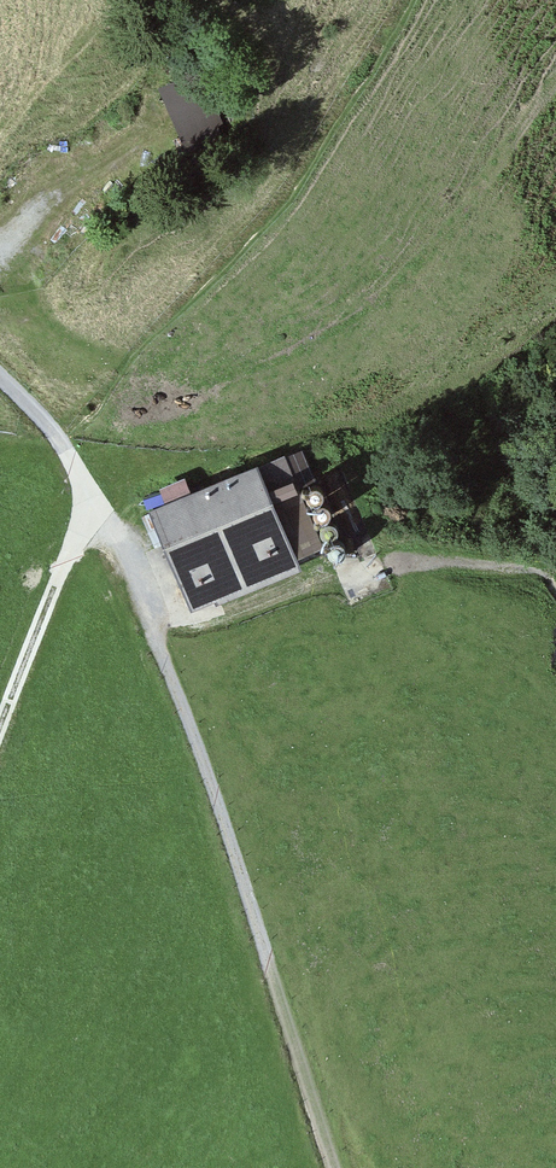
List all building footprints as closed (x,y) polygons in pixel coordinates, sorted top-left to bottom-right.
[(161,89),(182,145),(220,131),(198,75),(161,89)] [(294,460),(158,512),(197,611),(333,559),(294,460)]
